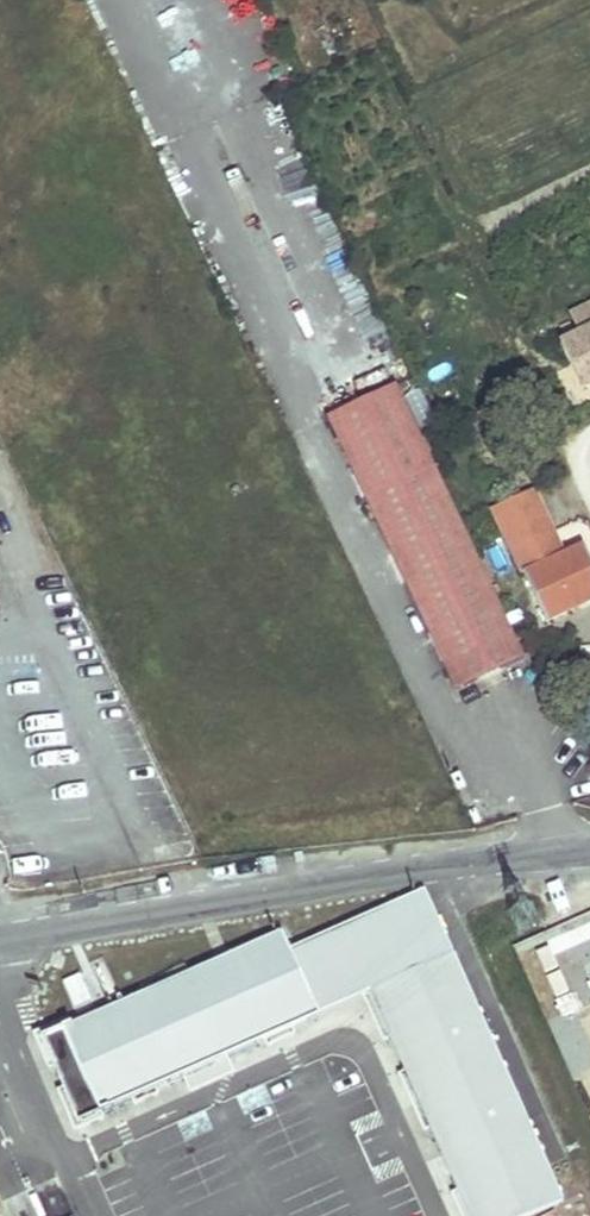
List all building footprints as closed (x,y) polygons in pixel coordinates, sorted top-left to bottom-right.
[(545,309),(566,351),(589,339),(589,286),(545,309)] [(566,351),(589,401),(589,339),(566,351)] [(523,659),(459,524),(394,385),(326,417),(456,690),(523,659)] [(493,508),(546,622),(589,600),(589,561),(582,546),(562,554),(532,491),(493,508)] [(44,1038),(80,1121),(98,1112),(321,1014),(371,992),(470,1215),(571,1215),(543,1153),(561,1146),(545,1109),(527,1118),(425,890),(288,950),(281,934),(44,1038)] [(558,1010),(570,1006),(550,949),(537,953),(558,1010)] [(569,1019),(589,1069),(589,1011),(569,1019)] [(321,1014),(98,1112),(105,1128),(328,1030),(321,1014)] [(54,1203),(61,1201),(55,1181),(6,1196),(12,1215),(58,1215),(54,1203)]
